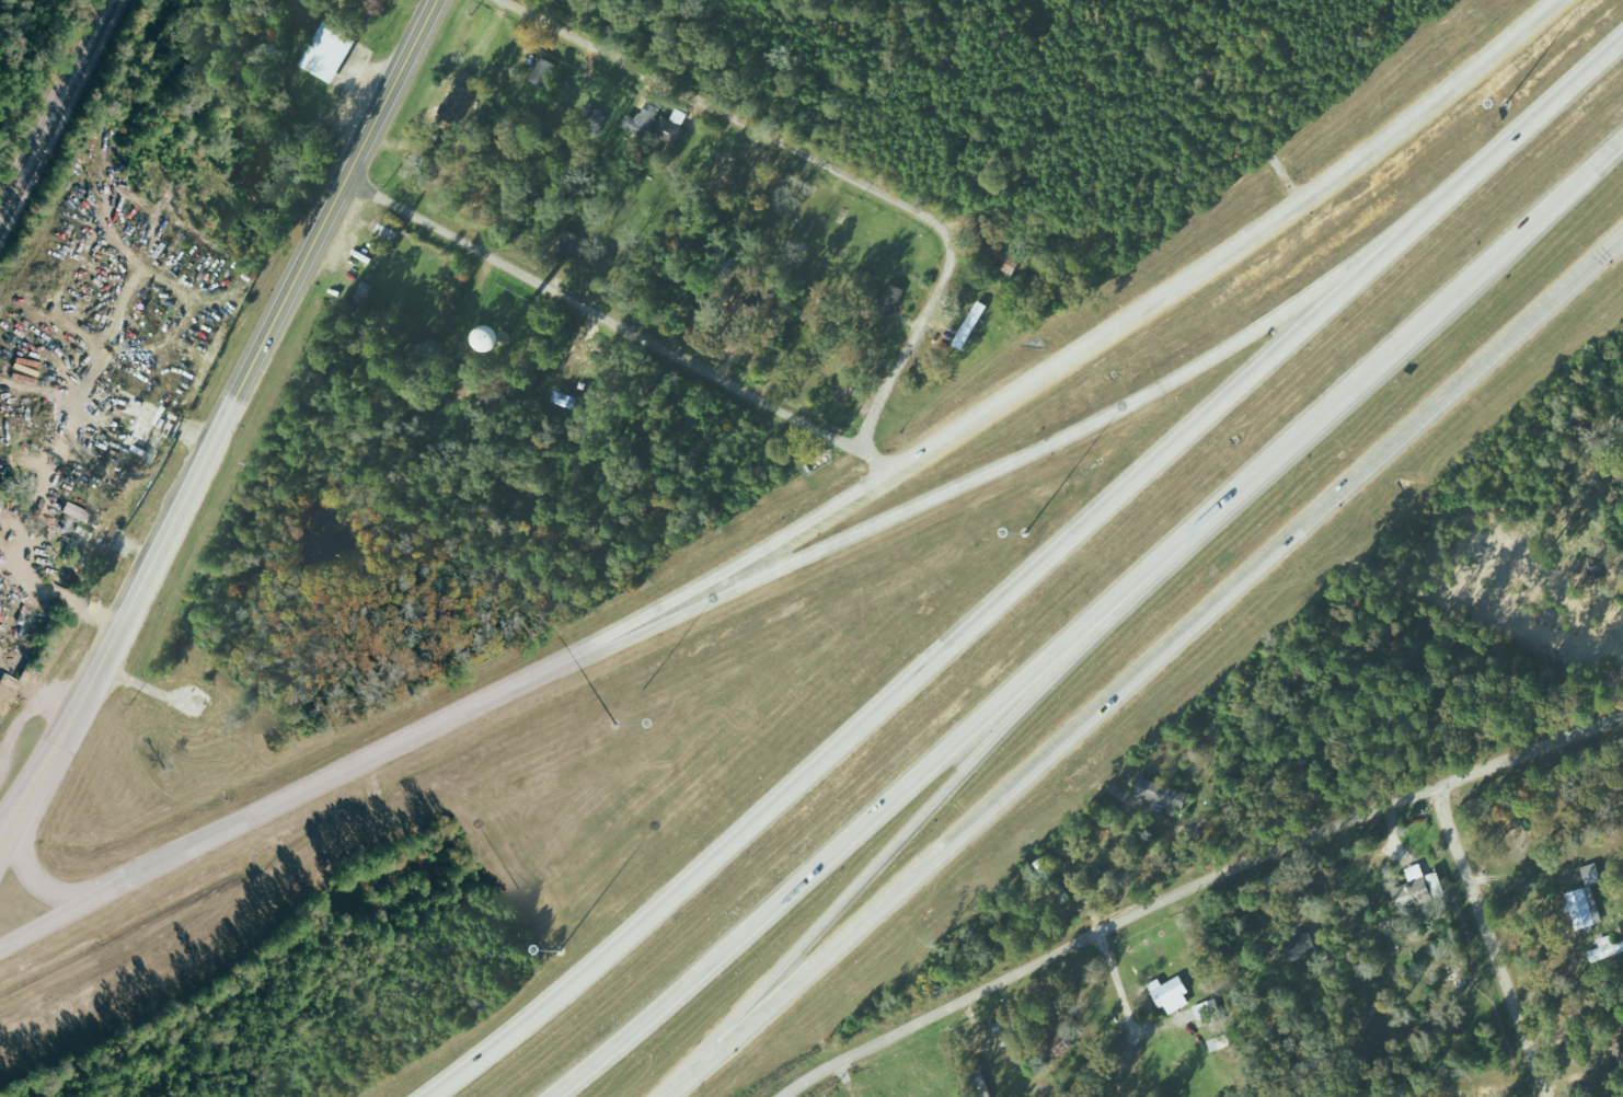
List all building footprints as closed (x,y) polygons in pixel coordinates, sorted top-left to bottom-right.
[(358,38),(324,21),(300,66),(334,83),(358,38)] [(545,86),(557,62),(543,56),(531,79),(545,86)] [(626,114),(622,128),(647,138),(659,106),(646,102),(640,118),(626,114)] [(599,135),(609,114),(586,103),(576,125),(599,135)] [(681,127),(687,113),(676,108),(670,120),(661,116),(653,135),(678,146),(684,129),(681,127)] [(577,233),(561,228),(553,253),(569,258),(577,233)] [(875,311),(891,319),(906,289),(889,280),(875,311)] [(989,305),(979,300),(954,344),(963,349),(989,305)] [(523,345),(523,324),(499,324),(499,346),(523,345)] [(62,511),(88,523),(93,513),(67,501),(62,511)] [(70,551),(81,553),(84,541),(72,539),(70,551)] [(1170,806),(1169,809),(1184,813),(1190,793),(1141,777),(1136,795),(1170,806)] [(1587,886),(1602,882),(1598,863),(1582,866),(1587,886)] [(1604,921),(1590,885),(1565,896),(1579,932),(1604,921)] [(1317,950),(1313,931),(1287,936),(1291,956),(1317,950)] [(1622,953),(1622,937),(1613,939),(1612,935),(1598,938),(1600,948),(1589,950),(1591,960),(1622,953)] [(1171,1014),(1192,1004),(1187,994),(1190,993),(1183,975),(1163,984),(1161,979),(1149,984),(1161,1009),(1166,1006),(1171,1014)] [(1211,1027),(1223,1023),(1216,998),(1194,1006),(1198,1020),(1208,1017),(1211,1027)] [(1077,1044),(1064,1029),(1044,1046),(1056,1060),(1077,1044)]
